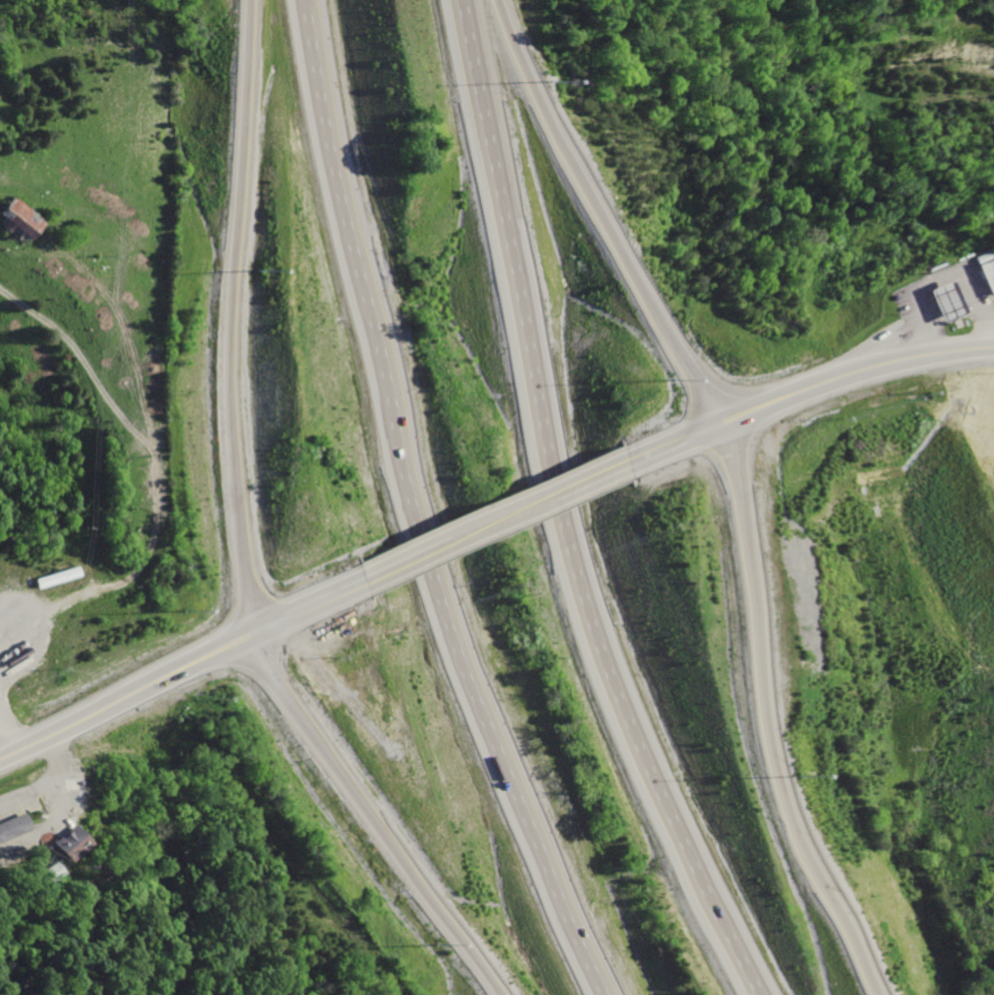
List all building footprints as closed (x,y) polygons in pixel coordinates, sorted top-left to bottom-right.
[(19,241),(33,223),(1,197),(0,198),(0,230),(10,238),(12,236),(19,241)] [(980,298),(993,291),(993,275),(982,249),(961,259),(980,298)] [(920,289),(935,321),(958,311),(943,278),(920,289)] [(24,829),(17,813),(0,820),(0,840),(24,829)] [(42,844),(55,862),(80,842),(66,825),(42,844)]
